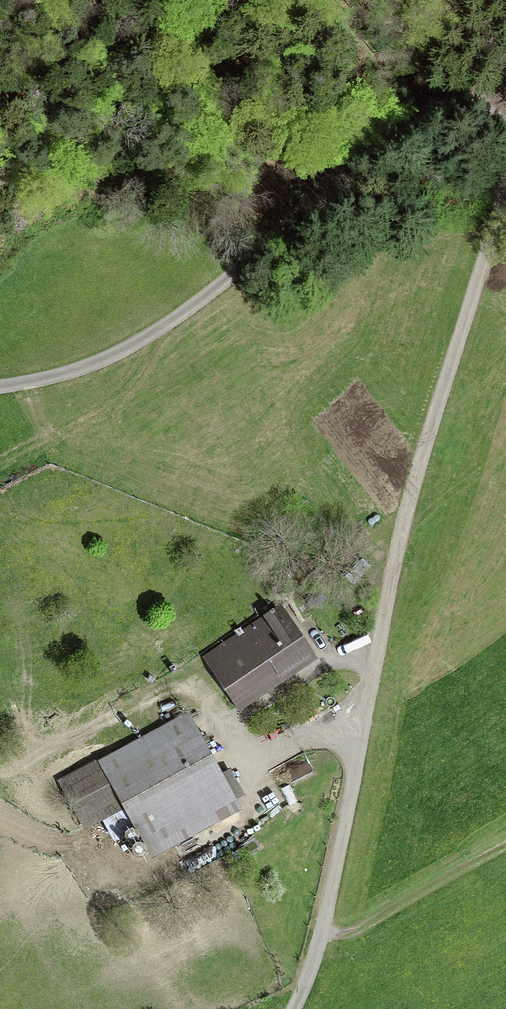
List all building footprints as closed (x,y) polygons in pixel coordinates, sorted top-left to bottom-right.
[(283,607),(204,659),(241,715),(320,663),(283,607)] [(245,814),(190,713),(60,782),(86,832),(125,811),(153,863),(245,814)]
